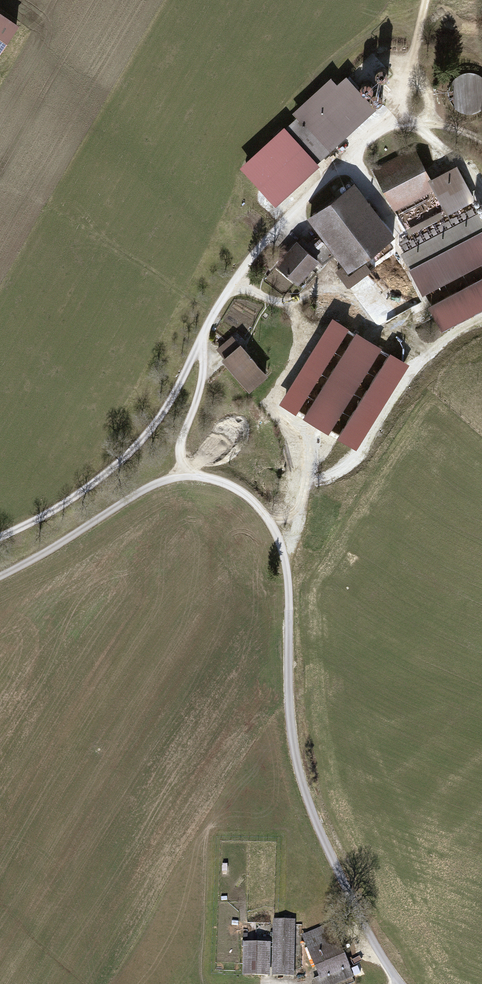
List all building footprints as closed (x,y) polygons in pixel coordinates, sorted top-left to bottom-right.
[(0,15),(0,41),(12,23),(0,15)] [(339,74),(276,133),(309,168),(371,109),(339,74)] [(415,147),(374,168),(395,210),(436,189),(429,176),(415,147)] [(429,176),(436,189),(448,212),(475,199),(457,162),(429,176)] [(352,184),(300,219),(337,273),(388,239),(352,184)] [(398,255),(419,296),(481,263),(481,224),(476,214),(398,255)] [(290,242),(269,266),(290,285),(312,262),(290,242)] [(426,307),(440,333),(481,310),(481,277),(426,307)] [(363,314),(362,297),(332,298),(332,315),(363,314)] [(353,324),(318,325),(318,333),(353,331),(353,324)] [(219,358),(215,362),(240,393),(261,376),(228,336),(212,350),(219,358)] [(294,919),(272,918),(269,974),(291,975),(294,919)] [(298,935),(316,978),(309,980),(311,983),(335,983),(350,977),(327,923),(298,935)] [(268,943),(241,942),(240,974),(267,975),(268,943)]
